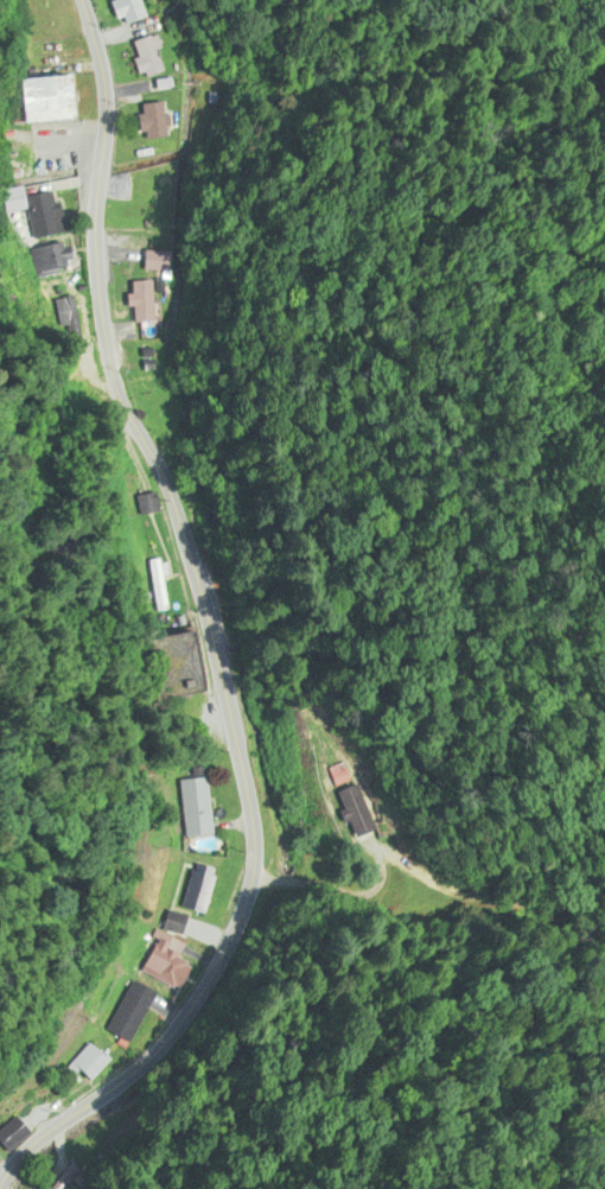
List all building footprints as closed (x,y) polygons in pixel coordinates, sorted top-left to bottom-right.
[(110,2),(106,4),(113,26),(139,17),(134,0),(109,0),(110,2)] [(161,70),(149,35),(124,43),(136,79),(161,70)] [(68,121),(66,77),(10,79),(13,123),(68,121)] [(134,104),(134,116),(132,116),(133,139),(159,139),(159,104),(134,104)] [(19,198),(17,188),(0,192),(5,213),(23,209),(30,240),(60,234),(51,192),(19,198)] [(36,280),(68,272),(61,242),(29,249),(36,280)] [(139,272),(178,272),(178,252),(139,252),(139,272)] [(150,283),(126,283),(126,323),(150,323),(150,283)] [(76,299),(57,300),(59,345),(79,344),(76,299)] [(155,513),(152,493),(133,497),(137,516),(155,513)] [(167,611),(158,559),(145,561),(154,613),(167,611)] [(348,780),(344,768),(323,776),(328,788),(348,780)] [(204,836),(203,780),(178,780),(179,836),(204,836)] [(355,784),(328,793),(343,839),(370,830),(355,784)] [(175,911),(200,916),(209,867),(184,863),(175,911)] [(148,992),(125,982),(102,1035),(126,1045),(148,992)] [(58,1067),(77,1085),(100,1062),(81,1043),(58,1067)]
